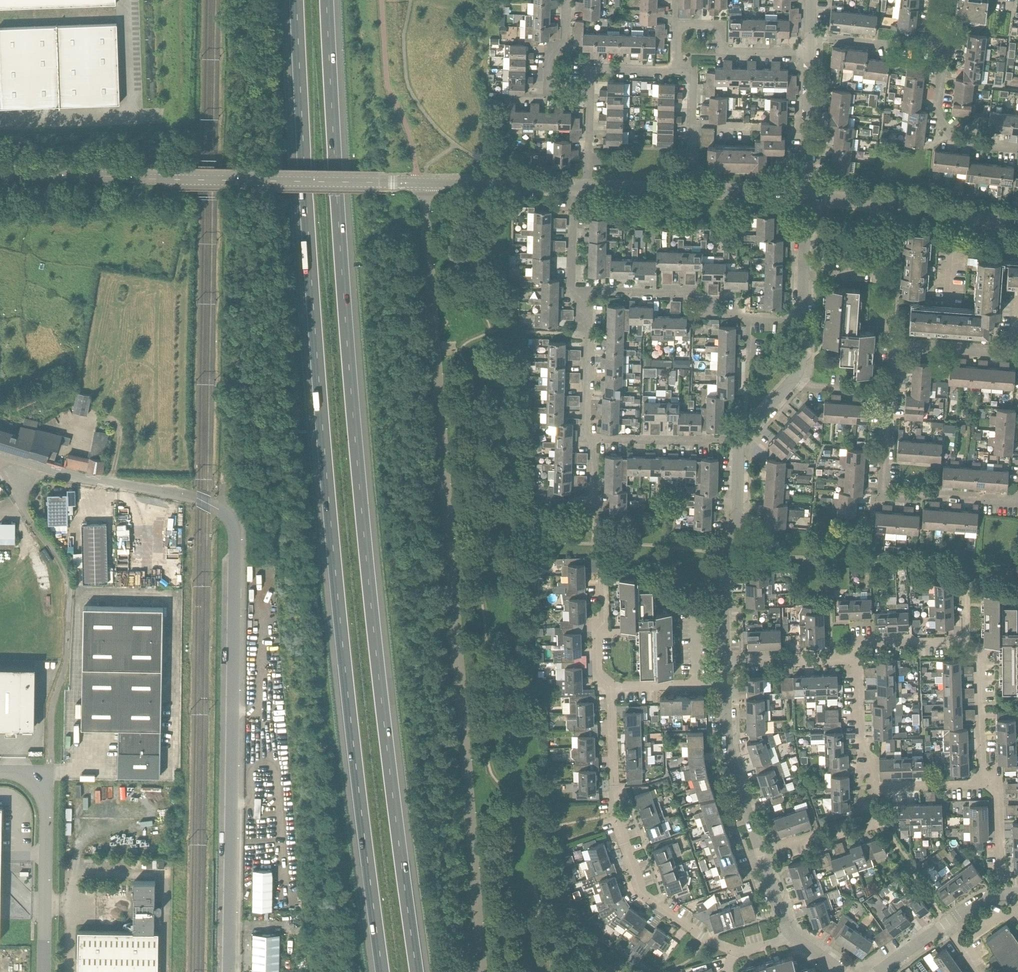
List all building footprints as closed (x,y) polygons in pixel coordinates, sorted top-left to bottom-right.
[(664,11),(664,6),(657,6),(657,0),(640,0),(640,10),(664,11)] [(690,14),(691,0),(678,0),(678,5),(686,6),(686,13),(690,14)] [(702,6),(703,0),(691,0),(690,14),(695,14),(695,6),(702,6)] [(714,14),(715,0),(703,0),(702,6),(710,6),(710,14),(714,14)] [(714,14),(719,14),(719,7),(727,7),(727,0),(715,0),(714,14)] [(917,9),(918,0),(900,0),(899,7),(917,9)] [(954,18),(965,19),(985,22),(987,0),(957,0),(954,18)] [(533,15),(550,15),(550,7),(558,8),(558,3),(533,3),(533,15)] [(583,18),(600,18),(600,6),(576,5),(575,10),(583,10),(583,18)] [(830,28),(841,30),(843,11),(835,11),(836,5),(832,5),(830,28)] [(789,20),(790,31),(798,32),(798,21),(801,21),(801,13),(798,13),(799,8),(790,7),(789,20)] [(898,18),(916,20),(917,9),(899,7),(898,18)] [(656,23),(656,15),(664,15),(664,11),(640,10),(639,23),(656,23)] [(841,30),(852,31),(854,13),(843,11),(841,30)] [(852,31),(863,32),(865,14),(854,13),(852,31)] [(865,14),(863,32),(875,34),(877,16),(865,14)] [(533,27),(557,27),(557,23),(549,22),(550,15),(533,15),(533,27)] [(897,26),(892,25),(891,29),(915,32),(916,20),(898,18),(897,26)] [(733,35),(740,35),(741,19),(729,19),(728,42),(728,43),(733,43),(733,35)] [(748,43),(752,43),(753,19),(741,19),(740,35),(749,35),(748,43)] [(757,36),(765,36),(765,20),(753,19),(752,43),(757,43),(757,36)] [(772,44),(777,44),(777,20),(765,20),(765,36),(773,36),(772,44)] [(781,36),(790,36),(790,31),(789,20),(777,20),(777,44),(781,44),(781,36)] [(583,45),(584,33),(584,21),(575,21),(575,26),(573,26),(572,35),(575,35),(574,45),(583,45)] [(117,23),(0,28),(0,105),(120,100),(117,23)] [(655,35),(655,47),(664,47),(664,37),(666,37),(667,29),(664,29),(664,23),(656,23),(655,35)] [(538,39),(549,39),(549,31),(557,32),(557,27),(533,27),(526,26),(525,45),(526,45),(538,45),(538,39)] [(590,58),(594,58),(595,33),(584,33),(583,45),(582,50),(591,50),(590,58)] [(599,51),(607,51),(607,34),(595,33),(594,58),(599,58),(599,51)] [(614,59),(619,59),(619,34),(607,34),(607,51),(614,51),(614,59)] [(623,51),(631,52),(632,34),(619,34),(619,59),(623,59),(623,51)] [(638,60),(643,60),(644,35),(632,34),(631,52),(638,52),(638,60)] [(967,46),(985,48),(987,36),(968,34),(967,46)] [(647,52),(648,52),(655,52),(655,47),(655,35),(644,35),(643,60),(647,60),(647,52)] [(510,57),(534,58),(534,53),(526,53),(526,45),(525,45),(510,45),(510,57)] [(966,57),(984,59),(985,48),(967,46),(966,57)] [(831,65),(843,67),(845,49),(833,47),(831,65)] [(843,67),(854,68),(856,50),(845,49),(843,67)] [(854,68),(864,69),(865,64),(866,65),(867,59),(868,52),(856,50),(854,68)] [(509,69),(526,70),(526,62),(534,62),(534,58),(510,57),(509,69)] [(964,69),(983,71),(984,59),(966,57),(964,69)] [(863,77),(876,78),(878,60),(867,59),(866,65),(865,64),(864,69),(863,77)] [(715,84),(727,84),(728,60),(723,60),(723,68),(715,68),(715,73),(715,85),(715,84)] [(727,84),(739,85),(740,68),(732,68),(732,60),(728,60),(727,84)] [(876,78),(887,80),(890,62),(878,60),(876,78)] [(739,85),(751,85),(752,61),(747,61),(747,69),(740,68),(739,85)] [(751,85),(763,85),(764,69),(756,69),(756,61),(752,61),(751,85)] [(763,85),(775,86),(776,62),(771,62),(771,69),(764,69),(763,85)] [(787,75),(788,74),(788,70),(780,69),(780,62),(776,62),(775,86),(787,86),(787,75)] [(906,75),(924,77),(925,65),(908,63),(906,75)] [(509,81),(533,82),(533,77),(525,77),(526,70),(509,69),(509,81)] [(963,81),(974,82),(981,83),(983,71),(964,69),(963,79),(963,81)] [(710,96),(715,97),(715,84),(715,85),(715,73),(707,72),(707,83),(704,83),(704,91),(706,91),(706,96),(710,96)] [(796,93),(798,93),(798,85),(796,85),(796,75),(788,74),(787,75),(787,86),(787,99),(787,98),(795,99),(796,93)] [(905,87),(923,89),(924,77),(906,75),(905,87)] [(954,90),(973,93),(974,82),(963,81),(963,79),(956,79),(954,90)] [(525,94),(525,86),(533,86),(533,82),(509,81),(509,93),(525,94)] [(600,95),(624,95),(624,83),(608,83),(608,90),(600,90),(600,95)] [(658,97),(682,97),(682,93),(675,92),(675,85),(659,84),(658,97)] [(903,98),(921,100),(923,89),(905,87),(903,98)] [(831,102),(850,104),(851,92),(833,90),(831,102)] [(953,102),(971,104),(973,93),(954,90),(953,102)] [(607,107),(623,107),(624,95),(600,95),(600,99),(607,99),(607,107)] [(702,109),(726,109),(726,97),(715,97),(710,96),(710,105),(702,104),(702,109)] [(658,108),(674,109),(674,101),(682,102),(682,97),(658,97),(658,108)] [(770,110),(794,111),(794,107),(787,106),(787,98),(787,99),(770,98),(770,110)] [(915,110),(920,110),(921,100),(903,98),(902,109),(909,110),(914,111),(915,110)] [(830,113),(849,115),(850,104),(831,102),(830,113)] [(971,104),(953,102),(952,114),(970,116),(971,104)] [(510,127),(522,127),(523,111),(515,111),(516,103),(511,103),(510,127)] [(522,127),(534,128),(535,103),(531,103),(530,111),(523,111),(522,127)] [(534,128),(546,128),(547,112),(539,111),(539,104),(535,103),(534,128)] [(546,128),(559,129),(559,104),(555,104),(554,112),(547,112),(546,128)] [(570,129),(571,117),(571,112),(563,112),(563,104),(559,104),(559,129),(570,129)] [(599,119),(623,119),(623,107),(607,107),(607,114),(599,114),(599,119)] [(658,120),(682,121),(682,117),(674,116),(674,109),(658,108),(658,120)] [(726,122),(726,109),(702,109),(702,113),(710,113),(710,121),(726,122)] [(786,123),(786,118),(786,115),(794,116),(794,111),(770,110),(770,122),(782,122),(782,123),(786,123)] [(907,121),(926,123),(927,111),(920,110),(915,110),(914,111),(909,110),(907,121)] [(988,130),(1001,131),(1002,113),(990,112),(990,118),(984,118),(983,125),(989,125),(988,130)] [(841,125),(847,126),(849,115),(830,113),(829,125),(836,126),(841,126),(841,125)] [(1001,131),(1011,132),(1013,114),(1002,113),(1001,131)] [(571,117),(570,129),(570,141),(579,141),(579,136),(581,136),(581,128),(579,128),(579,117),(571,117)] [(606,131),(623,131),(623,119),(599,119),(599,123),(607,123),(606,131)] [(657,133),(674,133),(674,125),(682,126),(682,121),(658,120),(657,133)] [(906,133),(924,135),(926,123),(907,121),(906,133)] [(772,158),(772,152),(781,152),(781,148),(784,148),(784,137),(781,137),(781,123),(782,123),(782,122),(770,122),(761,122),(760,139),(755,139),(755,145),(717,144),(717,147),(713,146),(708,146),(707,167),(750,168),(750,172),(765,172),(766,165),(772,165),(772,158)] [(835,136),(853,138),(854,127),(847,126),(841,125),(841,126),(836,126),(835,136)] [(622,144),(623,131),(606,131),(606,138),(604,138),(603,147),(609,147),(609,143),(622,144)] [(670,148),(677,148),(677,141),(673,140),(674,133),(657,133),(657,145),(670,145),(670,148)] [(906,133),(905,144),(923,146),(924,135),(906,133)] [(833,148),(851,150),(853,138),(835,136),(833,148)] [(857,144),(852,144),(852,156),(855,156),(856,145),(860,145),(861,137),(857,137),(857,144)] [(554,153),(578,154),(578,149),(570,149),(570,141),(554,141),(554,153)] [(832,159),(850,161),(851,150),(833,148),(832,159)] [(932,169),(944,170),(947,152),(935,151),(932,169)] [(944,170),(954,171),(956,171),(958,153),(947,152),(944,170)] [(547,165),(570,166),(570,158),(578,158),(578,154),(554,153),(547,153),(547,165)] [(958,172),(966,173),(967,167),(968,168),(969,162),(970,155),(958,153),(956,171),(956,172),(954,172),(953,177),(957,177),(958,172)] [(850,161),(832,159),(831,171),(849,173),(850,161)] [(965,180),(975,181),(978,181),(980,163),(969,162),(968,168),(967,167),(966,173),(965,180)] [(980,163),(978,181),(975,181),(975,187),(979,187),(980,182),(989,183),(991,165),(980,163)] [(989,183),(998,184),(1000,184),(1002,166),(991,165),(989,183)] [(1002,184),(1012,186),(1014,167),(1002,166),(1000,184),(998,184),(997,189),(1001,190),(1002,184)] [(534,222),(555,223),(555,218),(551,218),(551,211),(535,210),(535,207),(528,207),(528,213),(534,213),(534,222)] [(756,227),(778,227),(778,223),(774,223),(774,216),(757,216),(757,212),(751,212),(751,217),(757,218),(756,227)] [(606,230),(606,228),(606,218),(585,218),(585,223),(589,223),(589,229),(606,230)] [(533,233),(550,233),(551,228),(555,228),(555,223),(534,222),(533,230),(528,230),(527,235),(533,236),(533,233)] [(766,239),(773,239),(773,233),(778,233),(778,227),(756,227),(756,235),(751,235),(750,240),(757,241),(757,239),(766,239)] [(589,242),(607,241),(607,234),(612,234),(612,228),(606,228),(606,230),(589,229),(589,236),(585,236),(584,241),(589,242)] [(926,265),(928,249),(929,233),(907,231),(906,244),(903,244),(903,250),(906,250),(905,263),(926,265)] [(533,245),(555,245),(555,240),(550,240),(550,233),(533,233),(533,236),(533,245)] [(765,250),(787,250),(787,246),(783,246),(783,239),(773,239),(766,239),(765,250)] [(611,264),(611,259),(612,247),(612,241),(607,241),(589,242),(588,263),(611,264)] [(533,256),(550,256),(550,251),(555,251),(555,245),(533,245),(533,253),(527,253),(527,258),(533,258),(533,256)] [(662,272),(668,273),(669,251),(661,251),(661,245),(655,245),(655,251),(657,251),(656,260),(656,268),(663,268),(662,272)] [(685,273),(691,273),(692,252),(684,251),(684,245),(678,245),(678,251),(681,251),(680,268),(685,269),(685,273)] [(703,269),(703,262),(703,253),(706,253),(707,246),(701,246),(701,252),(692,252),(691,273),(695,273),(696,269),(702,269),(703,269)] [(765,261),(782,262),(782,256),(787,256),(787,250),(765,250),(765,258),(759,258),(759,264),(765,264),(765,261)] [(673,268),(680,268),(681,251),(678,251),(669,251),(668,273),(673,273),(673,268)] [(639,281),(645,282),(646,260),(638,260),(638,253),(632,253),(632,259),(633,259),(633,277),(639,277),(639,281)] [(532,268),(554,269),(554,263),(550,263),(550,256),(533,256),(533,258),(532,268)] [(726,274),(726,270),(726,263),(729,263),(729,256),(724,256),(723,262),(714,262),(714,283),(718,284),(718,279),(725,279),(724,274),(726,274)] [(1000,307),(996,307),(998,292),(1000,260),(978,258),(975,306),(981,306),(982,306),(981,313),(910,307),(909,329),(988,335),(989,326),(999,326),(1000,307)] [(616,281),(622,281),(622,259),(611,259),(611,264),(611,275),(610,275),(610,276),(616,276),(616,281)] [(627,277),(633,277),(633,259),(632,259),(622,259),(622,281),(627,281),(627,277)] [(645,282),(648,282),(649,282),(649,277),(656,277),(656,268),(656,260),(646,260),(645,282)] [(765,273),(787,274),(787,269),(782,269),(782,262),(765,261),(765,264),(765,273)] [(708,283),(714,283),(714,262),(703,262),(703,269),(702,269),(701,279),(708,279),(708,283)] [(1008,262),(1007,284),(1017,285),(1017,263),(1008,262)] [(605,274),(610,275),(611,275),(611,264),(588,263),(588,276),(605,276),(605,274)] [(542,280),(549,279),(549,273),(554,273),(554,269),(532,268),(532,276),(526,276),(526,281),(533,281),(533,280),(542,280)] [(731,291),(736,291),(737,270),(726,270),(726,274),(724,274),(725,279),(724,286),(731,286),(731,291)] [(737,270),(736,291),(741,291),(742,287),(748,287),(749,270),(737,270)] [(765,284),(782,285),(782,279),(786,279),(787,274),(765,273),(765,281),(759,281),(759,287),(764,287),(765,284)] [(541,291),(563,292),(563,287),(559,286),(559,280),(549,279),(542,280),(541,291)] [(782,285),(765,284),(764,287),(764,296),(786,297),(786,292),(782,291),(782,285)] [(871,375),(874,345),(875,332),(866,331),(866,328),(862,328),(863,323),(857,322),(859,290),(827,287),(823,344),(838,345),(838,342),(840,342),(839,363),(854,364),(853,377),(856,377),(857,374),(871,375)] [(541,302),(558,302),(558,297),(563,297),(563,292),(541,291),(541,299),(535,299),(535,304),(541,304),(541,302)] [(764,296),(764,304),(758,304),(758,309),(765,309),(765,308),(781,308),(781,302),(786,302),(786,297),(764,296)] [(671,299),(671,312),(681,312),(681,300),(671,299)] [(541,314),(562,314),(563,309),(558,309),(558,302),(541,302),(541,304),(541,314)] [(629,323),(630,323),(630,324),(630,326),(637,326),(637,329),(642,329),(643,323),(641,323),(641,307),(635,306),(635,302),(629,302),(629,308),(629,323)] [(641,307),(641,323),(643,323),(642,329),(637,329),(637,335),(642,335),(642,332),(651,332),(651,324),(652,316),(653,316),(653,312),(653,302),(648,302),(647,307),(641,307)] [(630,324),(630,323),(629,323),(629,308),(624,308),(624,306),(608,306),(607,323),(630,324)] [(659,341),(662,341),(663,317),(657,317),(657,312),(653,312),(653,316),(652,316),(651,324),(651,333),(651,340),(653,340),(653,345),(659,345),(659,341)] [(675,334),(676,312),(670,312),(670,317),(663,317),(662,341),(669,341),(669,339),(675,340),(675,334)] [(675,334),(682,334),(682,340),(690,340),(691,323),(687,323),(687,317),(680,317),(680,313),(676,312),(675,334)] [(541,329),(541,327),(541,326),(558,326),(558,319),(562,319),(562,314),(541,314),(541,322),(535,322),(535,329),(541,329)] [(607,340),(624,340),(629,341),(630,326),(630,324),(607,323),(607,340)] [(718,338),(740,339),(740,334),(736,334),(736,327),(719,327),(719,323),(713,323),(713,329),(718,329),(718,338)] [(718,349),(735,349),(735,344),(740,344),(740,339),(718,338),(718,346),(712,346),(712,352),(718,351),(718,349)] [(549,354),(570,355),(570,349),(566,349),(566,343),(550,342),(550,339),(543,339),(543,344),(549,344),(549,354)] [(624,353),(624,350),(624,340),(607,340),(602,340),(602,345),(607,345),(606,352),(624,353)] [(717,361),(739,362),(739,357),(735,357),(735,349),(718,349),(718,351),(717,361)] [(602,363),(623,364),(623,355),(629,355),(630,350),(624,350),(624,353),(606,352),(606,358),(602,358),(602,363)] [(549,364),(565,365),(566,359),(570,360),(570,355),(549,354),(549,362),(543,361),(542,367),(549,367),(549,364)] [(949,384),(960,384),(962,359),(957,359),(956,366),(950,365),(949,384)] [(960,384),(971,385),(972,367),(966,366),(966,359),(962,359),(960,384)] [(971,385),(981,386),(983,361),(978,360),(978,367),(972,367),(971,385)] [(717,372),(734,372),(735,367),(739,367),(739,362),(717,361),(717,369),(712,369),(711,374),(717,374),(717,372)] [(981,386),(992,387),(993,369),(987,368),(988,361),(983,361),(981,386)] [(992,387),(1003,388),(1005,362),(1000,362),(999,369),(993,369),(992,387)] [(1003,388),(1014,388),(1014,389),(1015,370),(1009,370),(1009,363),(1005,362),(1003,388)] [(623,376),(623,373),(623,364),(602,363),(601,368),(606,368),(606,375),(623,376)] [(912,374),(931,375),(931,368),(937,369),(938,364),(913,363),(912,374)] [(548,377),(570,378),(570,372),(565,372),(565,365),(549,364),(549,367),(548,377)] [(644,367),(644,375),(657,375),(657,367),(644,367)] [(717,384),(739,385),(739,380),(734,379),(734,372),(717,372),(717,374),(717,384)] [(601,385),(623,386),(623,378),(628,379),(629,373),(623,373),(623,376),(606,375),(606,380),(601,380),(601,385)] [(912,385),(936,386),(936,382),(930,382),(931,375),(912,374),(912,385)] [(548,388),(565,389),(565,382),(569,382),(570,378),(548,377),(548,384),(542,384),(542,390),(548,390),(548,388)] [(717,395),(724,396),(734,396),(734,390),(738,390),(739,385),(717,384),(717,395)] [(605,396),(622,396),(623,386),(601,385),(601,391),(605,391),(605,396)] [(910,396),(924,397),(929,397),(930,390),(936,390),(936,386),(912,385),(911,395),(910,395),(910,396)] [(548,399),(569,400),(569,395),(565,395),(565,389),(548,388),(548,390),(548,399)] [(73,413),(88,416),(92,395),(77,393),(73,413)] [(905,406),(930,407),(930,403),(924,403),(924,397),(910,396),(910,395),(906,394),(905,406)] [(650,423),(656,423),(657,402),(648,402),(649,395),(643,395),(643,401),(644,401),(644,418),(651,418),(650,423)] [(701,412),(724,412),(724,396),(717,395),(708,395),(702,395),(701,412)] [(823,419),(834,420),(836,395),(831,395),(831,402),(824,401),(823,413),(815,412),(819,415),(816,419),(823,420),(823,419)] [(834,420),(845,421),(847,403),(840,403),(841,395),(836,395),(834,420)] [(598,408),(620,409),(620,401),(628,401),(628,396),(622,396),(605,396),(603,396),(603,403),(598,403),(598,408)] [(678,424),(679,412),(679,402),(671,402),(671,396),(666,396),(666,402),(669,402),(668,419),(673,419),(673,424),(678,424)] [(845,421),(856,421),(858,397),(853,396),(852,403),(847,403),(845,421)] [(858,397),(856,421),(867,422),(869,404),(862,404),(863,397),(858,397)] [(547,412),(564,412),(564,405),(569,405),(569,400),(548,399),(547,407),(541,407),(541,413),(547,413),(547,412)] [(661,419),(668,419),(669,402),(666,402),(657,402),(656,423),(661,423),(661,419)] [(811,424),(816,419),(819,415),(815,412),(814,412),(804,404),(797,412),(811,424)] [(701,434),(701,428),(701,412),(694,412),(694,406),(688,406),(688,412),(690,412),(690,429),(696,429),(696,434),(701,434)] [(905,417),(923,418),(925,418),(925,411),(929,412),(930,407),(905,406),(905,417)] [(602,420),(619,420),(620,409),(598,408),(598,413),(602,414),(602,420)] [(990,419),(1014,421),(1015,410),(997,408),(996,415),(990,415),(990,419)] [(560,422),(568,423),(568,418),(564,418),(564,412),(547,412),(547,413),(547,422),(547,423),(557,423),(560,424),(560,422)] [(683,429),(690,429),(690,412),(688,412),(679,412),(678,424),(678,433),(683,433),(683,429)] [(701,412),(701,428),(706,428),(706,430),(723,430),(724,412),(701,412)] [(804,433),(811,424),(797,412),(790,420),(804,433)] [(29,454),(37,429),(39,421),(25,418),(23,426),(21,425),(19,433),(0,428),(0,446),(29,454)] [(619,420),(602,420),(602,426),(597,426),(597,431),(619,432),(625,432),(625,424),(625,418),(619,420)] [(995,430),(1013,432),(1014,421),(990,419),(990,423),(996,424),(995,430)] [(797,440),(804,433),(790,420),(783,428),(797,440)] [(556,435),(577,436),(578,430),(573,429),(573,423),(568,423),(560,422),(560,424),(557,423),(556,435)] [(945,423),(944,436),(955,436),(955,424),(945,423)] [(790,448),(797,440),(783,428),(776,436),(790,448)] [(29,454),(54,462),(59,444),(69,446),(71,438),(62,436),(62,435),(37,429),(29,454)] [(105,460),(103,459),(106,443),(107,443),(109,434),(93,430),(88,458),(69,453),(66,465),(89,471),(104,472),(105,460)] [(988,440),(1013,442),(1013,432),(995,430),(995,437),(988,437),(988,440)] [(897,458),(908,459),(909,440),(903,440),(903,434),(899,434),(897,458)] [(556,445),(573,446),(573,440),(577,440),(577,436),(556,435),(556,442),(550,442),(550,447),(556,447),(556,445)] [(908,459),(919,459),(921,435),(916,435),(916,441),(909,440),(908,459)] [(919,459),(930,460),(931,442),(924,442),(925,435),(921,435),(919,459)] [(775,461),(782,461),(782,457),(790,448),(776,436),(768,445),(776,452),(775,461)] [(931,442),(930,460),(941,461),(943,437),(938,436),(938,443),(931,442)] [(994,446),(993,452),(1012,454),(1013,442),(988,440),(988,445),(994,446)] [(556,457),(577,458),(577,452),(572,452),(573,446),(556,445),(556,447),(556,457)] [(840,460),(864,461),(865,450),(847,449),(846,456),(840,455),(840,460)] [(640,480),(640,473),(638,473),(639,457),(633,457),(633,452),(627,452),(627,458),(627,473),(635,474),(635,479),(640,480)] [(638,473),(640,473),(650,474),(651,452),(645,452),(645,457),(639,457),(638,473)] [(663,480),(663,474),(661,474),(662,457),(656,457),(656,453),(651,452),(650,474),(658,474),(658,480),(663,480)] [(663,474),(673,475),(674,453),(668,453),(668,457),(662,457),(661,474),(663,474)] [(686,481),(686,475),(684,475),(684,458),(678,458),(678,453),(674,453),(673,475),(681,475),(681,481),(686,481)] [(684,475),(686,475),(695,475),(697,460),(697,454),(691,453),(691,458),(684,458),(684,475)] [(605,473),(627,473),(627,458),(622,458),(622,456),(606,456),(605,473)] [(555,468),(572,469),(572,462),(577,463),(577,458),(556,457),(555,465),(549,465),(549,470),(555,470),(555,468)] [(695,475),(718,476),(718,458),(701,458),(701,460),(697,460),(695,475)] [(766,471),(791,473),(791,468),(785,468),(786,461),(782,461),(775,461),(767,460),(766,471)] [(845,471),(863,472),(864,461),(840,460),(839,464),(846,464),(845,471)] [(942,484),(953,485),(955,461),(950,460),(950,466),(943,466),(942,484)] [(953,485),(964,486),(965,467),(959,467),(959,461),(955,461),(953,485)] [(964,486),(975,487),(976,462),(972,462),(972,468),(965,467),(964,486)] [(975,487),(985,487),(987,469),(981,469),(981,463),(976,462),(975,487)] [(985,487),(996,488),(998,464),(994,464),(993,469),(987,469),(985,487)] [(998,464),(996,488),(1007,489),(1009,470),(1002,470),(1002,464),(998,464)] [(555,479),(576,480),(576,475),(572,475),(572,469),(555,468),(555,470),(555,479)] [(765,482),(784,483),(785,477),(791,477),(791,473),(766,471),(765,482)] [(838,481),(863,483),(863,472),(845,471),(844,478),(838,478),(838,481)] [(606,491),(627,490),(627,473),(605,473),(605,491),(606,491)] [(695,492),(717,493),(718,476),(695,475),(695,492)] [(576,480),(555,479),(555,487),(549,487),(548,493),(555,493),(555,491),(571,492),(571,485),(576,485),(576,480)] [(850,494),(857,494),(862,494),(863,483),(838,481),(838,486),(844,486),(844,492),(851,492),(850,494)] [(764,492),(789,494),(790,490),(784,490),(784,483),(765,482),(764,492)] [(610,502),(627,502),(627,500),(627,491),(606,491),(605,496),(610,496),(610,502)] [(832,502),(856,504),(857,494),(850,494),(851,492),(844,492),(839,491),(839,498),(832,498),(832,502)] [(694,506),(711,507),(712,498),(716,498),(716,494),(717,494),(717,493),(695,492),(695,500),(688,500),(688,506),(694,506)] [(776,503),(783,504),(783,498),(789,498),(789,494),(764,492),(763,504),(768,504),(776,504),(776,503)] [(68,524),(67,494),(48,495),(49,524),(68,524)] [(633,506),(633,501),(627,500),(627,502),(610,502),(610,508),(605,508),(605,514),(626,514),(626,506),(633,506)] [(922,526),(933,527),(935,502),(930,501),(930,508),(923,508),(922,526)] [(832,507),(838,507),(837,514),(856,516),(856,504),(832,502),(832,507)] [(933,527),(944,528),(945,510),(939,509),(940,502),(935,502),(933,527)] [(767,514),(793,516),(793,512),(787,512),(787,504),(783,504),(776,503),(776,504),(768,504),(767,514)] [(944,528),(955,529),(957,503),(952,503),(951,510),(945,510),(944,528)] [(955,529),(965,530),(967,511),(961,511),(961,504),(957,503),(955,529)] [(874,530),(886,531),(888,505),(883,505),(882,512),(876,512),(874,530)] [(886,531),(896,532),(898,513),(892,513),(892,506),(888,505),(886,531)] [(967,511),(965,530),(976,530),(978,505),(973,505),(973,512),(967,511)] [(694,515),(716,516),(716,511),(711,511),(711,507),(694,506),(694,515)] [(896,532),(907,532),(909,507),(904,507),(904,514),(898,513),(896,532)] [(909,507),(907,532),(918,533),(920,515),(913,515),(914,507),(909,507)] [(793,516),(767,514),(767,526),(785,527),(785,520),(792,520),(793,516)] [(694,523),(688,523),(688,528),(694,529),(694,527),(711,528),(711,521),(716,521),(716,516),(694,515),(694,523)] [(15,543),(15,523),(0,523),(0,543),(15,543)] [(84,582),(109,582),(106,524),(82,525),(84,582)] [(568,576),(585,575),(584,564),(577,564),(577,558),(554,558),(554,565),(568,565),(568,576)] [(757,584),(764,584),(769,584),(768,576),(774,576),(774,572),(750,572),(751,583),(757,583),(757,584)] [(565,593),(578,592),(578,586),(585,586),(585,575),(568,576),(569,587),(565,587),(565,593)] [(673,675),(672,637),(671,611),(656,612),(656,614),(654,614),(653,589),(638,589),(638,577),(619,577),(621,629),(632,628),(632,638),(639,638),(640,676),(673,675)] [(746,595),(770,594),(770,590),(764,590),(764,584),(757,584),(757,583),(751,583),(746,583),(746,595)] [(929,595),(953,594),(952,583),(934,584),(934,591),(928,591),(929,595)] [(569,610),(586,609),(585,598),(578,598),(578,592),(565,593),(565,599),(569,599),(569,610)] [(861,598),(861,616),(872,616),(871,598),(871,592),(867,592),(867,598),(861,598)] [(839,617),(850,617),(849,593),(845,593),(846,599),(838,599),(839,617)] [(850,617),(861,616),(861,598),(854,598),(853,593),(849,593),(850,617)] [(994,654),(1001,654),(1002,692),(1017,692),(1017,631),(1017,605),(1002,605),(1002,593),(984,593),(984,644),(994,644),(994,654)] [(747,606),(765,605),(764,598),(770,598),(770,594),(746,595),(747,606)] [(935,606),(953,605),(953,594),(929,595),(929,599),(935,599),(935,606)] [(887,630),(898,629),(897,605),(893,605),(893,611),(886,611),(887,630)] [(897,605),(898,629),(909,629),(908,611),(901,611),(901,605),(897,605)] [(929,617),(953,616),(953,605),(935,606),(935,612),(929,612),(929,617)] [(876,630),(887,630),(886,611),(879,612),(879,606),(875,606),(876,630)] [(84,607),(83,668),(82,727),(121,728),(120,762),(160,762),(163,608),(84,607)] [(800,624),(824,623),(823,613),(817,613),(817,607),(806,607),(806,620),(800,620),(800,624)] [(560,627),(573,627),(573,621),(586,621),(586,609),(569,610),(570,621),(560,621),(560,627)] [(748,648),(758,648),(757,616),(754,616),(754,624),(754,630),(747,630),(748,648)] [(758,648),(769,647),(768,629),(763,629),(762,624),(759,624),(758,616),(757,616),(758,648)] [(929,621),(936,620),(936,628),(954,627),(953,616),(929,617),(929,621)] [(769,647),(781,647),(780,623),(776,623),(776,629),(768,629),(769,647)] [(806,636),(824,635),(824,623),(800,624),(800,628),(806,628),(806,636)] [(564,644),(581,644),(580,633),(573,633),(573,627),(560,627),(560,634),(564,634),(564,644)] [(824,635),(806,636),(806,642),(800,642),(800,646),(807,646),(824,646),(824,635)] [(561,662),(574,661),(574,655),(581,655),(581,644),(564,644),(565,656),(561,656),(561,662)] [(877,672),(907,671),(907,666),(900,667),(900,660),(894,660),(877,660),(877,672)] [(937,672),(961,671),(960,660),(942,661),(943,668),(936,668),(937,672)] [(565,679),(582,678),(581,667),(574,667),(574,661),(561,662),(561,668),(565,668),(565,679)] [(33,729),(33,730),(35,730),(36,666),(0,666),(0,728),(33,729)] [(865,666),(865,676),(875,676),(875,666),(865,666)] [(877,682),(895,682),(895,675),(907,675),(907,671),(877,672),(877,682)] [(943,683),(961,682),(961,671),(937,672),(937,676),(943,676),(943,683)] [(805,694),(816,693),(815,675),(804,676),(805,694)] [(816,693),(827,693),(826,675),(815,675),(816,693)] [(826,675),(827,693),(838,693),(837,675),(826,675)] [(794,694),(805,694),(804,676),(793,676),(793,677),(794,694)] [(747,694),(764,694),(763,677),(746,678),(746,689),(747,689),(747,694)] [(569,696),(575,696),(575,690),(582,690),(582,678),(565,679),(566,690),(562,690),(562,696),(569,696)] [(878,694),(902,693),(901,689),(896,689),(895,682),(877,682),(878,694)] [(933,694),(961,693),(961,682),(943,683),(943,689),(933,689),(933,694)] [(885,705),(891,704),(896,704),(896,697),(902,697),(902,696),(912,696),(912,692),(902,693),(878,694),(878,703),(885,703),(885,705)] [(943,704),(961,704),(961,693),(933,694),(934,697),(937,697),(937,698),(943,697),(943,704)] [(747,710),(764,710),(764,694),(747,694),(747,699),(746,699),(747,710)] [(682,712),(690,712),(693,712),(693,695),(690,695),(690,697),(682,697),(682,712)] [(704,718),(704,712),(704,696),(695,696),(695,695),(693,695),(693,712),(690,712),(691,717),(695,717),(695,718),(704,718)] [(577,713),(593,712),(593,701),(583,702),(582,696),(575,696),(569,696),(569,702),(577,702),(577,713)] [(669,716),(669,713),(671,713),(671,696),(668,696),(668,697),(660,697),(660,713),(660,717),(669,716)] [(674,712),(682,712),(682,697),(674,697),(674,696),(671,696),(671,713),(669,713),(669,716),(669,717),(674,717),(674,712)] [(874,715),(898,715),(897,710),(891,711),(891,704),(885,705),(885,703),(878,703),(873,704),(874,715)] [(938,715),(962,715),(961,704),(943,704),(944,711),(938,711),(938,710),(932,710),(932,715),(938,715)] [(645,720),(647,720),(647,706),(640,706),(640,712),(624,712),(625,721),(623,721),(624,723),(640,723),(640,725),(645,725),(645,720)] [(747,721),(765,720),(764,710),(747,710),(747,721)] [(574,730),(587,730),(587,724),(594,724),(593,712),(577,713),(577,724),(574,724),(574,730)] [(874,726),(892,725),(898,725),(898,721),(902,721),(902,714),(898,715),(874,715),(874,726)] [(944,719),(944,726),(962,725),(962,715),(938,715),(938,719),(944,719)] [(1017,730),(1017,726),(1015,726),(1015,719),(997,719),(997,730),(1017,730)] [(747,732),(765,732),(772,732),(772,720),(765,720),(747,721),(747,732)] [(625,734),(641,734),(640,725),(640,723),(624,723),(624,726),(625,726),(625,734)] [(874,737),(898,737),(898,732),(892,732),(892,725),(874,726),(874,737)] [(943,740),(967,740),(967,729),(943,729),(943,740)] [(578,747),(594,747),(594,736),(587,736),(587,730),(574,730),(574,736),(578,736),(578,747)] [(1016,741),(1016,734),(1017,734),(1017,730),(997,730),(998,741),(1016,741)] [(688,744),(704,743),(704,741),(703,741),(703,732),(687,733),(687,742),(683,742),(683,747),(688,746),(688,744)] [(825,743),(843,743),(842,732),(841,732),(825,733),(818,733),(818,737),(825,737),(825,743)] [(646,747),(646,742),(641,742),(641,734),(625,734),(625,742),(624,742),(624,745),(641,744),(641,747),(646,747)] [(750,754),(767,748),(764,737),(747,743),(750,754)] [(948,751),(968,751),(967,740),(943,740),(944,751),(948,751)] [(1017,751),(1017,747),(1016,747),(1016,741),(998,741),(998,752),(1017,751)] [(688,756),(704,754),(703,746),(704,746),(704,743),(688,744),(688,746),(688,756)] [(830,755),(843,753),(843,743),(825,743),(825,750),(819,751),(819,755),(830,755)] [(648,755),(648,747),(646,747),(641,747),(641,744),(624,745),(624,748),(625,748),(626,756),(648,755)] [(575,765),(588,764),(588,758),(595,758),(594,747),(578,747),(578,758),(575,758),(575,765)] [(757,769),(772,763),(767,748),(750,754),(754,764),(755,764),(757,769)] [(880,776),(891,775),(890,751),(886,752),(886,758),(879,758),(880,776)] [(891,775),(902,775),(901,757),(894,757),(894,751),(890,751),(891,775)] [(902,775),(913,775),(912,751),(908,751),(908,757),(901,757),(902,775)] [(912,751),(913,775),(924,774),(923,756),(916,757),(916,751),(912,751)] [(944,762),(968,761),(968,751),(948,751),(948,758),(944,758),(944,762)] [(1002,763),(1016,763),(1016,756),(1017,756),(1017,751),(998,752),(998,763),(1002,763)] [(831,771),(847,771),(847,765),(848,765),(848,753),(843,753),(830,755),(831,771)] [(690,767),(707,764),(706,761),(705,762),(704,754),(688,756),(690,765),(685,765),(686,770),(690,769),(690,767)] [(642,764),(646,763),(648,763),(648,755),(626,756),(626,764),(625,764),(625,767),(642,766),(642,764)] [(950,766),(950,773),(968,773),(968,761),(944,762),(944,766),(950,766)] [(642,783),(642,777),(642,768),(647,768),(646,763),(642,764),(642,766),(625,767),(625,769),(626,769),(626,778),(627,778),(627,783),(642,783)] [(761,785),(778,779),(772,763),(757,769),(758,773),(757,774),(761,785)] [(579,782),(596,781),(595,770),(588,770),(588,764),(575,765),(575,771),(579,771),(579,782)] [(690,769),(686,770),(683,771),(685,779),(692,778),(707,774),(706,767),(707,767),(707,764),(690,767),(690,769)] [(831,787),(849,786),(849,775),(847,775),(847,771),(831,771),(831,787)] [(696,789),(712,784),(711,781),(710,782),(707,774),(692,778),(695,787),(696,789)] [(783,795),(782,792),(787,790),(783,778),(778,779),(761,785),(764,795),(769,794),(771,799),(783,795)] [(596,781),(579,782),(579,793),(576,793),(576,799),(589,799),(589,793),(596,792),(596,781)] [(1006,783),(1007,792),(1017,791),(1016,782),(1006,783)] [(699,800),(714,795),(711,787),(713,787),(712,784),(696,789),(695,787),(690,789),(692,793),(696,792),(699,800)] [(828,797),(849,797),(849,786),(831,787),(825,787),(825,791),(828,791),(828,797)] [(653,800),(654,803),(658,801),(657,797),(652,798),(648,787),(633,787),(637,806),(653,800)] [(926,799),(936,799),(936,790),(926,790),(926,799)] [(783,795),(771,799),(773,805),(785,801),(783,795)] [(837,818),(837,815),(845,815),(844,808),(850,808),(849,797),(828,797),(822,797),(822,802),(828,808),(832,808),(832,815),(832,818),(837,818)] [(704,813),(720,808),(719,806),(718,806),(715,798),(700,803),(703,811),(698,813),(700,817),(705,816),(704,813)] [(658,801),(654,803),(653,800),(637,806),(638,808),(639,808),(642,816),(661,809),(658,801)] [(1017,812),(1017,803),(1007,804),(1007,813),(1017,812)] [(914,831),(921,831),(920,804),(909,805),(909,829),(910,835),(914,835),(914,831)] [(932,837),(931,828),(931,804),(920,804),(921,831),(921,834),(928,833),(928,837),(932,837)] [(942,828),(942,822),(942,804),(931,804),(931,828),(935,828),(942,828)] [(898,805),(898,811),(893,812),(893,827),(899,827),(899,830),(909,829),(909,805),(898,805)] [(970,817),(987,816),(987,805),(969,806),(963,806),(964,817),(970,817)] [(795,812),(800,829),(812,825),(810,820),(816,818),(812,806),(795,812)] [(703,825),(722,819),(719,811),(721,811),(720,808),(704,813),(705,816),(700,817),(703,825)] [(660,821),(659,819),(664,817),(661,809),(642,816),(645,823),(643,824),(644,826),(648,825),(660,821)] [(790,832),(800,829),(795,812),(785,815),(790,832)] [(780,835),(790,832),(785,815),(769,820),(774,836),(780,834),(780,835)] [(964,828),(988,827),(987,816),(970,817),(970,824),(964,824),(964,828)] [(646,828),(648,833),(649,837),(649,836),(651,842),(670,835),(668,830),(664,831),(661,823),(665,822),(664,817),(659,819),(660,821),(648,825),(644,826),(645,829),(646,828)] [(711,834),(727,829),(726,826),(725,827),(722,819),(703,825),(705,833),(710,832),(711,834)] [(982,839),(985,839),(988,838),(988,827),(964,828),(964,832),(970,832),(970,839),(971,839),(971,849),(982,848),(982,839)] [(714,844),(729,839),(726,832),(727,831),(727,829),(711,834),(710,832),(705,833),(707,838),(706,838),(708,845),(714,843),(714,844)] [(866,843),(872,859),(887,854),(881,837),(870,841),(870,842),(866,843)] [(592,859),(607,853),(604,843),(597,845),(595,839),(583,843),(585,849),(588,848),(592,859)] [(717,854),(733,849),(733,847),(731,847),(729,839),(714,844),(717,852),(717,854)] [(836,851),(845,848),(843,840),(833,843),(836,851)] [(673,858),(677,856),(676,852),(673,843),(668,845),(654,850),(656,858),(655,858),(656,861),(672,855),(673,858)] [(874,866),(872,859),(866,843),(861,845),(861,844),(849,848),(851,852),(857,869),(858,869),(859,871),(874,866)] [(716,866),(736,860),(733,852),(734,852),(733,849),(717,854),(717,852),(712,854),(714,858),(716,866)] [(832,864),(831,859),(829,852),(823,854),(827,866),(832,864)] [(858,869),(857,869),(851,852),(841,856),(849,878),(853,877),(860,875),(859,871),(858,869)] [(594,876),(606,872),(604,866),(611,864),(607,853),(592,859),(595,869),(592,870),(594,876)] [(573,854),(564,857),(567,866),(576,863),(573,854)] [(817,856),(821,868),(827,866),(823,854),(817,856)] [(661,871),(675,865),(673,858),(672,855),(656,861),(657,863),(658,863),(661,871)] [(845,880),(849,878),(841,856),(831,859),(832,864),(836,876),(838,882),(845,880)] [(724,875),(740,870),(739,867),(738,868),(736,860),(716,866),(719,874),(723,873),(724,875)] [(792,876),(808,870),(805,860),(788,866),(792,876)] [(959,864),(973,883),(982,877),(972,862),(966,866),(962,862),(959,864)] [(662,879),(663,881),(679,876),(678,874),(683,872),(684,877),(689,875),(688,873),(693,871),(692,868),(685,870),(682,863),(675,865),(661,871),(663,878),(662,879)] [(964,890),(973,883),(959,864),(956,866),(959,871),(954,875),(964,890)] [(253,910),(272,910),(272,875),(272,870),(254,870),(253,910)] [(719,874),(721,879),(725,877),(728,886),(743,881),(740,873),(741,872),(740,870),(724,875),(723,873),(719,874)] [(795,886),(812,881),(813,880),(817,879),(814,870),(809,871),(808,870),(792,876),(795,886)] [(955,896),(964,890),(954,875),(950,871),(945,874),(941,877),(955,896)] [(603,891),(618,886),(615,875),(608,878),(606,872),(594,876),(596,882),(599,881),(603,891)] [(668,892),(674,890),(676,897),(690,893),(687,884),(690,875),(689,875),(684,877),(683,872),(678,874),(679,876),(663,881),(664,884),(665,884),(668,892)] [(946,902),(955,896),(941,877),(938,879),(942,883),(936,888),(946,902)] [(805,900),(817,896),(824,894),(818,879),(817,879),(813,880),(812,881),(795,886),(799,897),(803,896),(805,900)] [(78,971),(158,971),(159,932),(154,932),(155,909),(156,909),(157,910),(158,911),(159,912),(161,911),(162,910),(162,909),(162,905),(162,904),(161,903),(159,902),(158,903),(157,904),(156,905),(155,905),(155,882),(134,881),(133,931),(78,931),(78,971)] [(618,886),(603,891),(606,902),(622,896),(618,886)] [(918,915),(919,916),(929,909),(919,894),(915,889),(901,899),(913,918),(918,915)] [(743,921),(746,920),(740,904),(738,905),(737,900),(741,899),(740,894),(735,896),(736,899),(728,901),(730,907),(735,922),(743,920),(743,921)] [(810,916),(827,910),(823,900),(819,901),(817,896),(805,900),(810,916)] [(740,904),(746,920),(748,919),(748,918),(756,915),(751,900),(743,903),(741,899),(737,900),(738,905),(740,904)] [(910,920),(913,918),(901,899),(897,902),(893,902),(889,904),(888,909),(891,913),(901,928),(911,921),(910,920)] [(723,928),(725,927),(720,911),(722,910),(721,905),(716,907),(715,902),(707,908),(692,913),(707,924),(709,930),(714,928),(714,929),(722,926),(723,928)] [(892,934),(901,928),(891,913),(888,909),(887,906),(882,910),(886,916),(882,919),(888,927),(882,931),(889,941),(895,938),(892,934)] [(619,920),(628,927),(638,914),(629,907),(619,920)] [(727,925),(735,922),(730,907),(722,910),(720,911),(725,927),(728,926),(727,925)] [(814,926),(817,925),(830,934),(837,923),(830,918),(827,910),(810,916),(814,926)] [(830,934),(844,944),(854,929),(858,924),(844,913),(837,923),(830,934)] [(640,940),(648,930),(643,926),(647,920),(638,914),(628,927),(637,933),(635,936),(640,940)] [(588,929),(590,928),(594,925),(589,919),(586,915),(581,918),(583,922),(583,924),(587,930),(588,929)] [(1017,940),(1006,925),(986,939),(996,954),(990,959),(999,971),(1005,971),(1007,970),(1008,971),(1014,971),(1017,969),(1017,939),(1017,940)] [(647,941),(648,941),(656,947),(666,934),(657,927),(652,933),(648,930),(640,940),(645,943),(647,941)] [(844,944),(853,950),(863,936),(854,929),(844,944)] [(889,941),(882,931),(877,934),(884,945),(889,941)] [(253,971),(279,971),(280,935),(253,934),(253,951),(253,954),(253,971)] [(884,945),(877,934),(873,937),(880,948),(884,945)] [(863,936),(853,950),(862,957),(872,942),(863,936)] [(939,966),(952,957),(946,948),(938,953),(936,950),(931,953),(933,957),(939,966)] [(794,971),(797,970),(793,956),(738,971),(794,971)] [(958,966),(952,957),(939,966),(943,971),(950,971),(958,966)]
